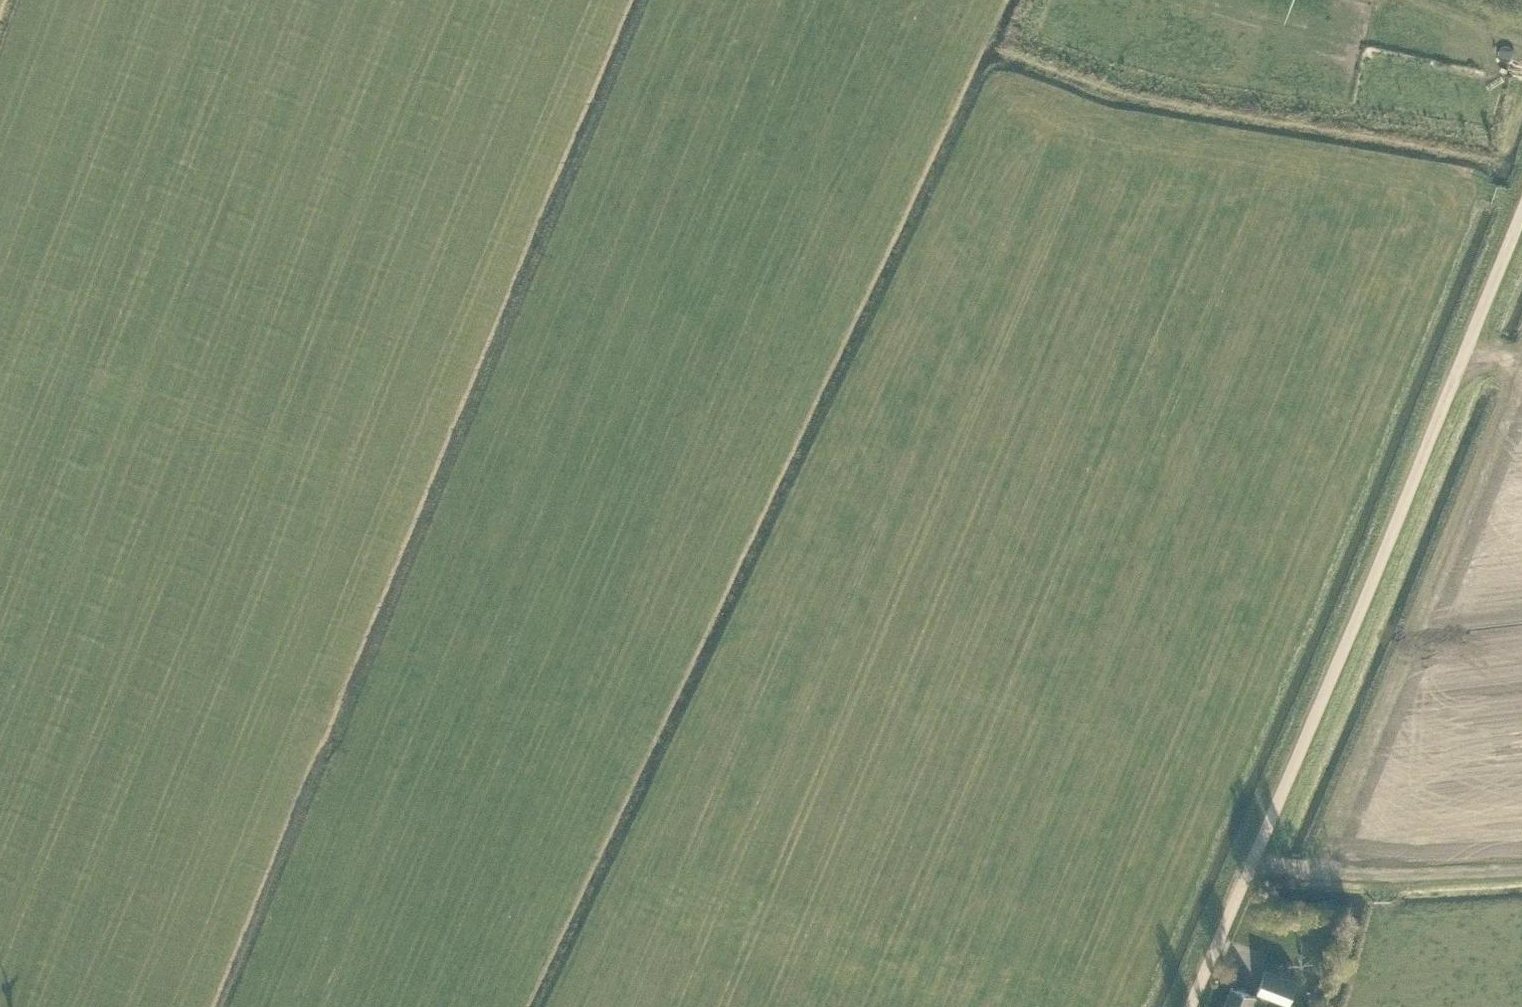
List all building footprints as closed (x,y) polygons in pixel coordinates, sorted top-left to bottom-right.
[(1257,992),(1255,996),(1231,986),(1223,1006),(1263,1006),(1267,996),(1288,1004),(1297,981),(1265,970),(1257,992)]
